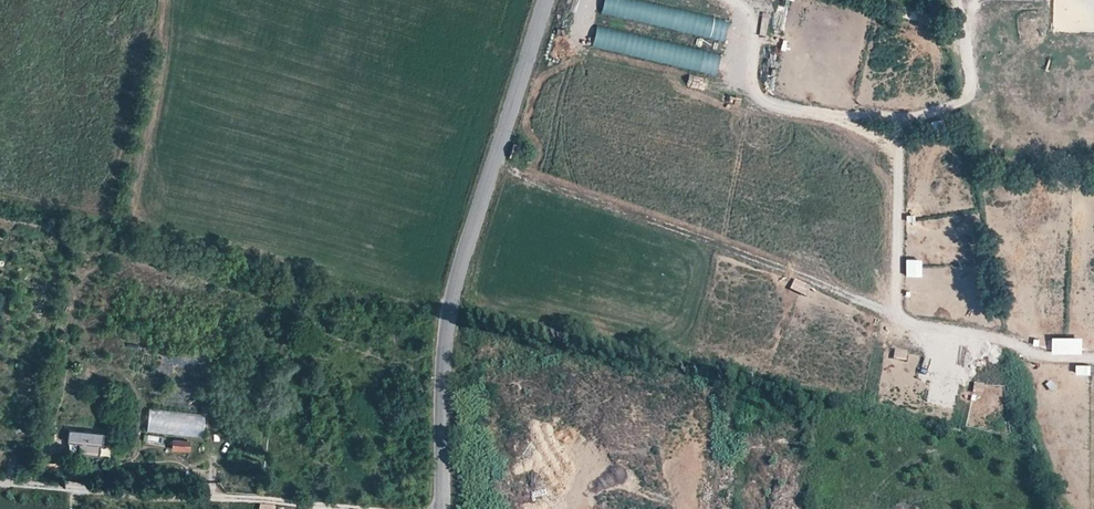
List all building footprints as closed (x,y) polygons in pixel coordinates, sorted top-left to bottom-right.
[(600,12),(699,31),(699,30),(719,34),(735,37),(738,22),(629,0),(603,0),(600,12)] [(939,12),(921,7),(918,21),(935,26),(939,12)] [(595,25),(591,45),(725,75),(729,56),(595,25)] [(103,429),(68,427),(67,438),(79,439),(78,451),(98,452),(99,442),(102,442),(103,429)] [(190,438),(172,438),(172,448),(189,448),(190,438)] [(41,463),(40,472),(56,474),(58,465),(41,463)]
